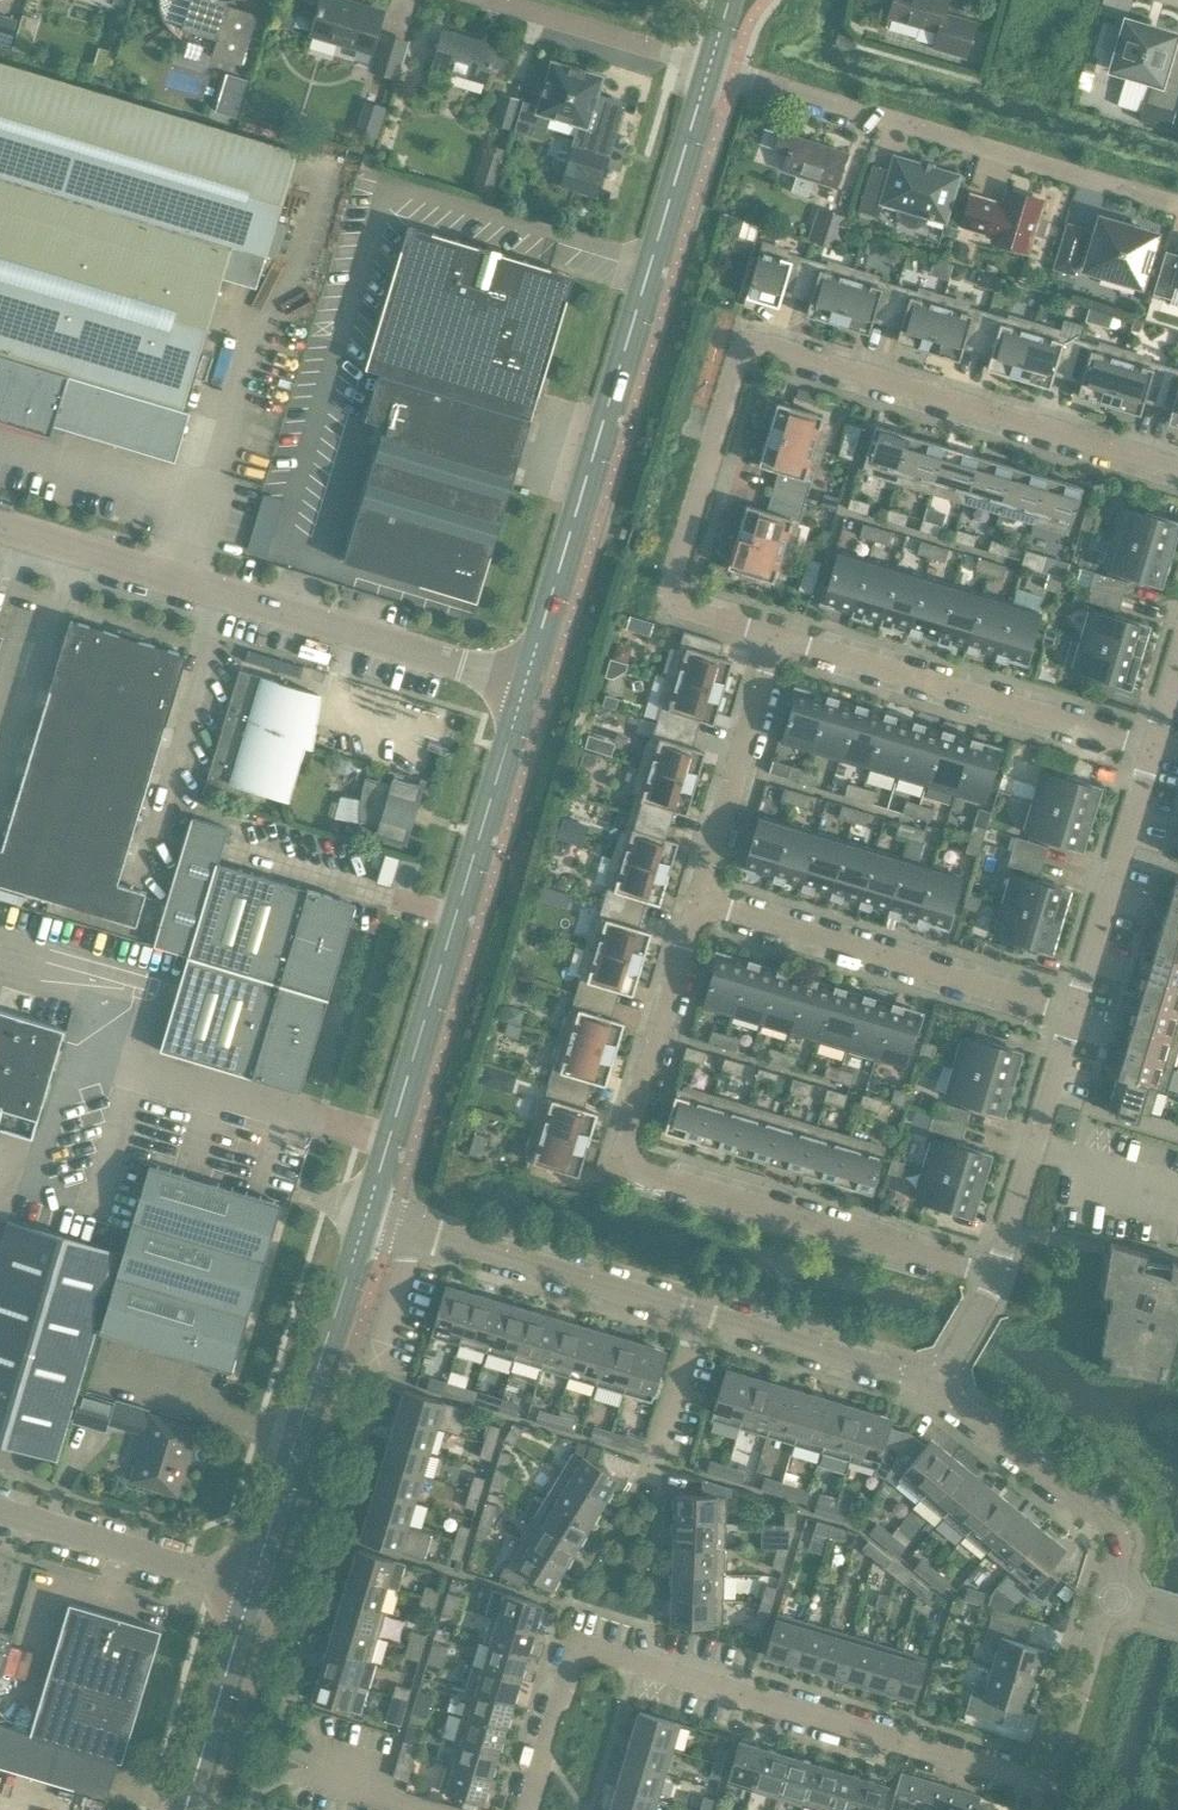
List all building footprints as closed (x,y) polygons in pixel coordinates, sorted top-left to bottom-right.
[(163,3),(163,8),(164,13),(166,17),(168,22),(170,26),(174,30),(177,34),(181,37),(182,35),(180,34),(182,28),(217,38),(212,56),(242,65),(257,13),(227,4),(228,0),(163,0),(163,3)] [(274,25),(293,31),(295,27),(311,32),(315,19),(297,14),(301,3),(290,0),(281,0),(274,25)] [(383,11),(346,0),(344,0),(343,3),(333,0),(320,0),(310,33),(371,51),(383,11)] [(966,57),(976,23),(946,14),(950,0),(896,0),(891,19),(938,32),(933,47),(966,57)] [(8,46),(16,19),(0,14),(0,44),(8,46)] [(24,14),(13,48),(29,53),(39,18),(24,14)] [(1112,69),(1127,73),(1117,105),(1141,112),(1140,116),(1138,120),(1170,130),(1171,126),(1175,113),(1177,103),(1177,38),(1174,37),(1175,35),(1157,30),(1158,28),(1156,27),(1155,29),(1146,27),(1147,25),(1144,24),(1144,26),(1127,21),(1122,38),(1120,37),(1119,40),(1121,40),(1118,49),(1116,49),(1115,51),(1117,52),(1112,69)] [(484,81),(495,44),(442,28),(431,65),(484,81)] [(398,76),(408,42),(382,34),(372,68),(398,76)] [(99,46),(92,71),(108,76),(115,51),(99,46)] [(596,194),(623,103),(596,95),(601,76),(551,61),(538,104),(522,100),(513,129),(530,135),(533,128),(545,131),(550,115),(577,124),(559,183),(596,194)] [(50,435),(54,424),(174,460),(189,411),(183,409),(222,277),(255,287),(264,256),(265,257),(296,151),(0,63),(0,420),(50,435)] [(228,73),(216,111),(237,117),(249,80),(228,73)] [(510,128),(518,99),(500,94),(491,122),(510,128)] [(365,100),(355,131),(377,138),(387,107),(365,100)] [(834,187),(846,152),(781,131),(775,151),(786,154),(781,169),(795,174),(790,190),(806,195),(811,179),(834,187)] [(485,143),(472,191),(493,197),(506,149),(485,143)] [(882,202),(899,207),(898,209),(898,212),(899,215),(900,218),(901,220),(903,222),(905,224),(908,225),(911,226),(914,226),(916,225),(919,224),(921,222),(923,220),(925,218),(926,215),(944,221),(958,175),(894,156),(890,170),(872,164),(858,210),(878,216),(882,202)] [(1042,237),(1047,220),(1038,218),(1043,201),(1006,189),(1002,203),(971,194),(961,226),(992,236),(991,240),(1028,251),(1033,234),(1042,237)] [(820,208),(810,240),(837,248),(847,216),(820,208)] [(729,216),(725,229),(734,232),(739,229),(742,220),(729,216)] [(1101,218),(1085,268),(1102,273),(1123,280),(1140,285),(1155,234),(1135,228),(1136,224),(1122,220),(1121,224),(1101,218)] [(1076,275),(1090,230),(1067,223),(1053,268),(1076,275)] [(378,371),(530,417),(566,298),(565,298),(568,289),(569,284),(568,279),(566,275),(562,272),(559,270),(549,267),(549,266),(496,251),(497,249),(483,245),(483,247),(430,232),(407,225),(400,249),(400,248),(371,343),(372,344),(365,367),(378,371)] [(945,225),(942,233),(953,236),(956,229),(945,225)] [(955,244),(952,253),(955,259),(961,261),(967,258),(969,249),(966,243),(960,241),(955,244)] [(782,293),(796,297),(807,258),(761,244),(745,297),(778,306),(782,293)] [(1152,293),(1171,299),(1169,304),(1177,307),(1177,254),(1165,250),(1152,293)] [(837,324),(852,272),(807,258),(796,297),(809,301),(805,315),(837,324)] [(955,267),(952,278),(958,280),(964,277),(966,270),(955,267)] [(852,272),(837,324),(868,334),(872,320),(886,324),(897,285),(852,272)] [(897,285),(886,324),(900,328),(896,342),(927,351),(943,298),(897,285)] [(943,298),(927,351),(959,361),(963,347),(977,351),(988,312),(943,298)] [(988,312),(977,351),(990,355),(986,369),(1018,378),(1033,325),(988,312)] [(1033,325),(1018,378),(1049,388),(1053,374),(1067,378),(1078,339),(1033,325)] [(1078,339),(1067,378),(1081,382),(1077,396),(1108,405),(1124,352),(1078,339)] [(1157,405),(1169,366),(1124,352),(1108,405),(1140,414),(1144,401),(1157,405)] [(1169,366),(1157,405),(1171,409),(1167,423),(1177,426),(1177,369),(1169,366)] [(476,600),(530,417),(378,371),(364,418),(383,424),(343,560),(440,589),(439,591),(448,594),(449,592),(476,600)] [(767,434),(820,450),(826,428),(819,426),(822,416),(777,402),(767,434)] [(852,459),(861,427),(848,423),(838,455),(852,459)] [(897,479),(910,436),(875,425),(862,469),(897,479)] [(820,450),(767,434),(758,465),(810,481),(820,450)] [(910,436),(897,479),(931,489),(944,446),(910,436)] [(944,446),(931,489),(966,500),(979,456),(944,446)] [(979,456),(966,500),(1000,510),(1013,466),(979,456)] [(1013,466),(1000,510),(1034,520),(1047,477),(1013,466)] [(772,491),(804,501),(809,487),(776,477),(772,491)] [(1047,477),(1034,520),(1069,531),(1082,487),(1047,477)] [(804,501),(772,491),(768,505),(800,514),(804,501)] [(850,498),(847,509),(867,514),(870,504),(850,498)] [(737,536),(789,552),(799,521),(746,505),(737,536)] [(1111,536),(1164,552),(1173,521),(1127,507),(1126,510),(1119,508),(1111,536)] [(889,508),(885,519),(905,526),(908,515),(889,508)] [(1085,514),(1081,527),(1093,531),(1097,517),(1085,514)] [(923,519),(919,530),(939,536),(942,525),(923,519)] [(863,524),(860,536),(873,540),(877,528),(863,524)] [(877,528),(873,540),(887,544),(891,532),(877,528)] [(957,529),(954,540),(973,546),(977,535),(957,529)] [(789,552),(737,536),(727,568),(773,582),(776,571),(783,573),(789,552)] [(1164,552),(1111,536),(1102,565),(1109,567),(1108,569),(1154,583),(1164,552)] [(991,540),(988,551),(1008,556),(1011,545),(991,540)] [(921,541),(917,553),(931,557),(935,545),(921,541)] [(935,545),(931,557),(945,562),(948,549),(935,545)] [(810,549),(808,556),(819,559),(823,548),(816,546),(810,549)] [(1025,550),(1021,565),(1040,571),(1045,556),(1025,550)] [(852,612),(868,559),(841,551),(839,558),(836,557),(822,603),(852,612)] [(811,594),(821,562),(808,558),(798,590),(811,594)] [(979,558),(975,571),(988,575),(992,562),(979,558)] [(868,559),(852,612),(881,620),(896,568),(868,559)] [(992,562),(988,575),(1002,579),(1006,566),(992,562)] [(896,568),(881,620),(909,629),(925,576),(896,568)] [(1090,586),(1123,596),(1127,582),(1095,572),(1090,586)] [(1049,574),(1044,588),(1057,591),(1061,578),(1049,574)] [(925,576),(909,629),(938,637),(954,585),(925,576)] [(954,585),(938,637),(967,646),(983,593),(954,585)] [(1123,596),(1090,586),(1086,600),(1119,610),(1123,596)] [(1016,588),(1011,602),(996,655),(1025,663),(1039,618),(1036,617),(1042,596),(1016,588)] [(983,593),(967,646),(996,655),(1011,602),(983,593)] [(1080,639),(1133,655),(1142,624),(1096,610),(1096,612),(1089,610),(1080,639)] [(136,926),(147,891),(118,882),(187,654),(142,641),(143,635),(117,627),(115,633),(70,619),(2,847),(0,847),(0,884),(136,926)] [(1046,629),(1042,642),(1055,646),(1059,632),(1046,629)] [(670,677),(723,692),(732,661),(718,657),(723,643),(683,631),(670,677)] [(1133,655),(1080,639),(1072,667),(1079,669),(1078,672),(1124,686),(1133,655)] [(618,646),(614,658),(627,662),(629,654),(625,648),(618,646)] [(249,787),(286,798),(318,692),(278,681),(239,670),(202,793),(246,796),(249,787)] [(723,692),(670,677),(656,722),(695,733),(699,720),(713,724),(723,692)] [(810,751),(826,699),(796,690),(783,736),(785,736),(783,743),(810,751)] [(606,696),(604,704),(615,708),(617,700),(606,696)] [(826,699),(810,751),(839,760),(855,707),(826,699)] [(855,707),(839,760),(868,768),(884,716),(855,707)] [(884,716),(868,768),(897,777),(912,724),(884,716)] [(640,717),(636,732),(652,737),(643,767),(696,783),(705,751),(691,747),(695,733),(656,722),(640,717)] [(912,724),(897,777),(925,786),(941,733),(912,724)] [(941,733),(925,786),(954,794),(970,741),(941,733)] [(589,736),(586,748),(597,751),(601,740),(589,736)] [(970,741),(954,794),(981,802),(983,795),(986,796),(1000,750),(970,741)] [(791,766),(787,779),(801,783),(805,770),(791,766)] [(696,783),(643,767),(629,812),(668,824),(673,810),(686,814),(696,783)] [(360,808),(360,821),(361,821),(361,819),(378,824),(376,831),(405,840),(423,779),(422,778),(420,784),(409,781),(410,776),(412,777),(412,776),(389,769),(388,770),(394,772),(391,783),(365,776),(362,787),(360,798),(360,808)] [(805,770),(801,783),(815,787),(818,774),(805,770)] [(1032,801),(1085,817),(1094,786),(1048,772),(1047,774),(1040,772),(1032,801)] [(1002,777),(998,791),(1010,794),(1014,780),(1002,777)] [(576,783),(572,796),(585,800),(587,792),(584,785),(576,783)] [(848,783),(845,796),(858,800),(862,787),(848,783)] [(862,787),(858,800),(872,804),(876,791),(862,787)] [(781,800),(794,805),(798,792),(784,788),(781,800)] [(798,792),(794,805),(808,809),(812,796),(798,792)] [(906,800),(902,813),(916,817),(920,804),(906,800)] [(1085,817),(1032,801),(1024,829),(1030,831),(1030,834),(1076,848),(1085,817)] [(920,804),(916,817),(927,820),(930,821),(933,808),(920,804)] [(842,805),(838,818),(852,822),(856,809),(842,805)] [(978,808),(970,838),(982,842),(991,812),(978,808)] [(856,809),(852,822),(866,826),(869,813),(856,809)] [(668,824),(629,812),(616,857),(669,873),(678,841),(664,837),(668,824)] [(773,876),(789,823),(762,815),(760,822),(757,821),(743,867),(773,876)] [(154,945),(188,955),(160,1049),(300,1090),(355,902),(219,861),(229,828),(192,817),(154,945)] [(564,819),(558,838),(571,842),(577,823),(564,819)] [(899,822),(896,835),(909,839),(913,826),(899,822)] [(789,823),(773,876),(802,885),(818,832),(789,823)] [(913,826),(909,839),(923,843),(927,830),(924,830),(913,826)] [(818,832),(802,885),(831,893),(846,841),(818,832)] [(1012,851),(1044,860),(1048,846),(1016,837),(1012,851)] [(970,838),(965,852),(978,856),(982,842),(970,838)] [(549,839),(547,846),(550,847),(549,851),(562,855),(568,852),(570,845),(549,839)] [(846,841),(831,893),(859,902),(875,849),(846,841)] [(875,849),(859,902),(888,911),(904,858),(875,849)] [(1044,860),(1012,851),(1007,865),(1040,874),(1044,860)] [(602,854),(593,882),(608,886),(603,903),(642,914),(646,900),(659,905),(669,873),(616,857),(616,859),(602,854)] [(904,858),(888,911),(917,919),(933,866),(904,858)] [(933,866),(917,919),(947,928),(960,882),(957,881),(959,874),(933,866)] [(1001,903),(1054,919),(1064,888),(1018,874),(1017,877),(1010,875),(1001,903)] [(1168,904),(1177,907),(1177,879),(1176,878),(1168,904)] [(542,886),(538,899),(547,902),(551,889),(542,886)] [(967,893),(963,907),(975,911),(980,897),(967,893)] [(642,914),(603,903),(589,948),(642,963),(651,932),(637,928),(642,914)] [(1054,919),(1001,903),(993,932),(1000,934),(999,936),(1045,950),(1054,919)] [(1168,904),(1161,929),(1177,934),(1177,907),(1168,904)] [(1161,929),(1154,953),(1177,960),(1177,934),(1161,929)] [(642,963),(589,948),(576,993),(615,1005),(619,991),(632,995),(642,963)] [(1154,953),(1146,978),(1177,987),(1177,960),(1154,953)] [(731,1016),(747,963),(717,954),(704,1000),(707,1001),(705,1008),(731,1016)] [(760,1024),(776,972),(747,963),(731,1016),(760,1024)] [(789,1033),(805,980),(776,972),(760,1024),(789,1033)] [(1146,978),(1139,1003),(1177,1014),(1177,987),(1146,978)] [(818,1041),(834,989),(805,980),(789,1033),(818,1041)] [(847,1050),(862,997),(834,989),(818,1041),(847,1050)] [(615,1005),(576,993),(562,1038),(615,1054),(624,1022),(611,1018),(615,1005)] [(876,1059),(891,1006),(862,997),(847,1050),(876,1059)] [(1139,1003),(1132,1027),(1177,1041),(1177,1014),(1139,1003)] [(891,1006),(876,1059),(902,1067),(904,1060),(907,1061),(921,1015),(891,1006)] [(510,1007),(507,1020),(519,1024),(522,1016),(518,1009),(510,1007)] [(32,1137),(64,1030),(0,1011),(0,1127),(32,1137)] [(508,1022),(504,1035),(519,1039),(523,1027),(508,1022)] [(1132,1027),(1124,1052),(1174,1067),(1177,1054),(1177,1041),(1132,1027)] [(722,1047),(726,1035),(712,1030),(708,1043),(722,1047)] [(726,1035),(722,1047),(736,1051),(739,1039),(726,1035)] [(953,1065),(1006,1081),(1015,1050),(969,1036),(968,1039),(962,1037),(953,1065)] [(615,1054),(562,1038),(549,1083),(588,1095),(592,1081),(605,1085),(615,1054)] [(923,1041),(919,1055),(931,1059),(935,1045),(923,1041)] [(703,1064),(706,1053),(686,1047),(683,1058),(703,1064)] [(770,1048),(766,1060),(780,1064),(783,1052),(770,1048)] [(783,1052),(780,1064),(793,1068),(797,1056),(783,1052)] [(1174,1067),(1124,1052),(1117,1077),(1167,1091),(1174,1067)] [(724,1058),(721,1069),(741,1075),(744,1064),(724,1058)] [(827,1065),(823,1077),(837,1081),(841,1069),(827,1065)] [(1006,1081),(953,1065),(945,1094),(952,1096),(951,1098),(997,1112),(1006,1081)] [(759,1068),(755,1079),(775,1085),(778,1074),(759,1068)] [(841,1069),(837,1081),(851,1086),(855,1073),(841,1069)] [(1167,1092),(1167,1091),(1117,1077),(1109,1102),(1119,1105),(1116,1115),(1137,1121),(1140,1111),(1150,1114),(1157,1090),(1167,1092)] [(793,1078),(790,1089),(809,1095),(813,1084),(793,1078)] [(588,1095),(549,1083),(535,1129),(588,1144),(597,1113),(584,1109),(588,1095)] [(700,1142),(712,1099),(677,1088),(664,1132),(700,1142)] [(895,1088),(891,1102),(903,1106),(907,1092),(895,1088)] [(827,1089),(824,1100),(844,1106),(847,1095),(827,1089)] [(863,1094),(860,1105),(879,1111),(882,1100),(863,1094)] [(734,1152),(747,1109),(712,1099),(700,1142),(734,1152)] [(933,1115),(965,1125),(969,1111),(937,1101),(933,1115)] [(768,1163),(781,1119),(747,1109),(734,1152),(768,1163)] [(965,1125),(933,1115),(929,1129),(961,1139),(965,1125)] [(802,1173),(815,1129),(781,1119),(768,1163),(802,1173)] [(535,1129),(526,1160),(579,1175),(588,1144),(535,1129)] [(837,1183),(850,1140),(815,1129),(802,1173),(837,1183)] [(481,1157),(487,1137),(475,1134),(469,1153),(481,1157)] [(923,1168),(976,1184),(985,1152),(939,1139),(938,1141),(931,1139),(923,1168)] [(850,1140),(837,1183),(872,1193),(885,1150),(850,1140)] [(892,1159),(888,1173),(900,1176),(904,1163),(892,1159)] [(281,1202),(150,1163),(100,1330),(231,1369),(281,1202)] [(976,1184),(923,1168),(914,1196),(921,1198),(920,1201),(966,1215),(976,1184)] [(118,1252),(8,1219),(0,1247),(0,1442),(56,1458),(118,1252)] [(1100,1305),(1108,1308),(1099,1366),(1166,1376),(1177,1335),(1177,1262),(1172,1260),(1170,1265),(1145,1260),(1148,1253),(1110,1242),(1100,1305)] [(431,1335),(460,1343),(475,1293),(446,1284),(431,1335)] [(475,1293),(460,1343),(487,1351),(502,1301),(475,1293)] [(502,1301),(487,1351),(514,1360),(529,1309),(502,1301)] [(529,1309),(514,1360),(542,1368),(557,1317),(529,1309)] [(557,1317),(542,1368),(569,1376),(584,1326),(557,1317)] [(584,1326),(569,1376),(597,1384),(612,1334),(584,1326)] [(612,1334),(597,1384),(624,1392),(639,1342),(612,1334)] [(639,1342),(624,1392),(652,1401),(667,1350),(639,1342)] [(711,1419),(740,1427),(755,1377),(727,1368),(711,1419)] [(755,1377),(740,1427),(767,1435),(782,1385),(755,1377)] [(429,1378),(426,1389),(444,1394),(447,1383),(429,1378)] [(447,1383),(444,1394),(461,1399),(465,1388),(447,1383)] [(782,1385),(767,1435),(794,1444),(810,1393),(782,1385)] [(405,1390),(397,1415),(461,1434),(468,1409),(405,1390)] [(810,1393),(794,1444),(822,1452),(837,1402),(810,1393)] [(105,1431),(113,1403),(81,1394),(73,1422),(105,1431)] [(484,1394),(481,1405),(499,1411),(502,1399),(484,1394)] [(502,1399),(499,1411),(516,1416),(519,1405),(502,1399)] [(837,1402),(822,1452),(849,1460),(864,1410),(837,1402)] [(539,1410),(536,1422),(553,1427),(557,1416),(539,1410)] [(874,1474),(886,1478),(910,1433),(890,1427),(893,1418),(864,1410),(849,1460),(876,1468),(874,1474)] [(180,1465),(192,1425),(150,1412),(135,1462),(139,1463),(134,1480),(178,1493),(185,1467),(180,1465)] [(390,1440),(430,1452),(437,1428),(460,1435),(461,1434),(397,1415),(390,1440)] [(557,1416),(553,1427),(571,1432),(574,1421),(557,1416)] [(484,1441),(495,1444),(500,1427),(489,1424),(484,1441)] [(523,1429),(513,1424),(504,1439),(514,1445),(523,1429)] [(594,1427),(591,1438),(608,1443),(612,1432),(594,1427)] [(612,1432),(608,1443),(609,1443),(626,1449),(629,1437),(612,1432)] [(900,1481),(921,1499),(954,1458),(931,1439),(926,1446),(910,1433),(886,1478),(896,1486),(900,1481)] [(382,1464),(422,1476),(430,1452),(390,1440),(382,1464)] [(495,1444),(484,1441),(480,1457),(491,1460),(495,1444)] [(496,1467),(507,1471),(512,1454),(501,1451),(496,1467)] [(576,1451),(562,1474),(606,1500),(620,1478),(576,1451)] [(954,1458),(921,1499),(943,1517),(976,1476),(954,1458)] [(724,1480),(728,1466),(710,1460),(706,1474),(724,1480)] [(375,1489),(415,1501),(422,1476),(382,1464),(375,1489)] [(728,1466),(724,1480),(742,1485),(746,1471),(728,1466)] [(507,1471),(496,1467),(491,1484),(502,1488),(507,1471)] [(606,1500),(562,1474),(548,1496),(592,1522),(606,1500)] [(470,1490),(481,1494),(485,1478),(474,1475),(470,1490)] [(966,1535),(999,1494),(976,1476),(943,1517),(966,1535)] [(779,1495),(783,1482),(765,1477),(761,1490),(779,1495)] [(676,1494),(675,1521),(726,1523),(727,1496),(731,1496),(731,1488),(702,1479),(702,1495),(676,1494)] [(783,1482),(779,1495),(806,1503),(809,1490),(783,1482)] [(368,1514),(431,1533),(432,1532),(408,1525),(415,1501),(375,1489),(368,1514)] [(481,1494),(470,1490),(465,1506),(476,1509),(481,1494)] [(988,1553),(1021,1512),(999,1494),(966,1535),(988,1553)] [(535,1518),(579,1544),(592,1522),(548,1496),(535,1518)] [(832,1519),(836,1507),(817,1501),(813,1514),(832,1519)] [(481,1519),(492,1522),(497,1505),(486,1502),(481,1519)] [(797,1508),(785,1507),(785,1525),(796,1525),(797,1508)] [(836,1507),(832,1519),(849,1525),(853,1512),(836,1507)] [(1021,1512),(988,1553),(1010,1571),(1043,1530),(1021,1512)] [(431,1533),(368,1514),(360,1539),(424,1558),(431,1533)] [(522,1540),(566,1566),(579,1544),(535,1518),(522,1540)] [(492,1522),(481,1519),(476,1536),(487,1539),(492,1522)] [(674,1546),(725,1548),(726,1523),(675,1521),(674,1546)] [(827,1535),(830,1525),(817,1521),(814,1531),(827,1535)] [(884,1545),(892,1535),(877,1523),(869,1532),(884,1545)] [(455,1540),(466,1543),(470,1527),(460,1524),(455,1540)] [(830,1525),(827,1535),(844,1540),(847,1530),(830,1525)] [(1043,1530),(1010,1571),(1031,1589),(1028,1593),(1040,1603),(1061,1577),(1050,1569),(1066,1549),(1043,1530)] [(777,1550),(788,1554),(793,1537),(782,1534),(777,1550)] [(892,1535),(884,1545),(898,1555),(906,1546),(892,1535)] [(466,1543),(455,1540),(450,1557),(461,1560),(466,1543)] [(566,1566),(522,1540),(500,1575),(521,1588),(528,1575),(552,1590),(566,1566)] [(868,1541),(862,1549),(874,1558),(880,1550),(868,1541)] [(673,1572),(724,1574),(725,1548),(674,1546),(673,1572)] [(350,1575),(387,1586),(398,1590),(406,1564),(394,1561),(357,1549),(350,1575)] [(788,1554),(777,1550),(772,1567),(783,1571),(788,1554)] [(880,1550),(874,1558),(885,1568),(892,1560),(880,1550)] [(928,1581),(937,1571),(922,1558),(913,1569),(928,1581)] [(937,1571),(928,1581),(942,1592),(950,1582),(937,1571)] [(672,1598),(723,1600),(724,1574),(673,1572),(672,1598)] [(342,1599),(385,1613),(385,1612),(379,1610),(387,1586),(350,1575),(342,1599)] [(911,1576),(905,1584),(917,1593),(923,1586),(911,1576)] [(761,1601),(772,1605),(777,1588),(766,1585),(761,1601)] [(1065,1585),(1058,1593),(1066,1601),(1073,1593),(1065,1585)] [(923,1586),(917,1593),(929,1603),(935,1595),(923,1586)] [(423,1598),(437,1602),(440,1592),(427,1587),(423,1598)] [(967,1588),(964,1599),(982,1605),(985,1594),(967,1588)] [(485,1615),(492,1617),(535,1629),(542,1604),(493,1589),(485,1615)] [(444,1603),(460,1607),(463,1596),(448,1592),(444,1603)] [(880,1594),(876,1608),(885,1610),(889,1597),(880,1594)] [(437,1602),(423,1598),(420,1609),(434,1613),(437,1602)] [(723,1600),(672,1598),(671,1625),(722,1626),(723,1600)] [(335,1624),(377,1638),(385,1613),(342,1599),(335,1624)] [(772,1605),(761,1601),(756,1618),(767,1621),(772,1605)] [(69,1603),(30,1734),(117,1761),(121,1762),(161,1630),(69,1603)] [(460,1607),(444,1603),(441,1613),(457,1618),(460,1607)] [(1053,1617),(1051,1625),(1064,1629),(1068,1616),(1060,1613),(1053,1617)] [(791,1662),(803,1622),(777,1614),(765,1655),(791,1662)] [(485,1642),(527,1654),(535,1629),(492,1617),(485,1642)] [(992,1667),(1035,1680),(1037,1671),(1041,1672),(1045,1660),(1041,1659),(1044,1649),(1023,1643),(1027,1629),(991,1619),(983,1645),(998,1649),(992,1667)] [(803,1622),(791,1662),(816,1670),(828,1630),(803,1622)] [(377,1638),(335,1624),(328,1649),(370,1662),(377,1638)] [(0,1628),(0,1677),(13,1632),(0,1628)] [(828,1630),(816,1670),(840,1677),(852,1637),(828,1630)] [(408,1647),(422,1652),(427,1636),(412,1632),(408,1647)] [(852,1637),(840,1677),(865,1685),(877,1644),(852,1637)] [(430,1652),(445,1657),(448,1646),(433,1641),(430,1652)] [(527,1654),(485,1642),(484,1643),(490,1645),(483,1668),(520,1679),(527,1654)] [(877,1644),(865,1685),(889,1692),(902,1652),(877,1644)] [(422,1652),(408,1647),(404,1658),(419,1663),(422,1652)] [(320,1674),(369,1689),(376,1664),(370,1662),(328,1649),(320,1674)] [(445,1657),(430,1652),(427,1663),(442,1667),(445,1657)] [(902,1652),(889,1692),(915,1700),(927,1659),(902,1652)] [(465,1690),(470,1691),(512,1704),(520,1679),(483,1668),(472,1665),(465,1690)] [(1035,1680),(992,1667),(987,1685),(975,1682),(966,1713),(999,1723),(1005,1705),(1025,1711),(1028,1701),(1032,1703),(1036,1690),(1032,1689),(1035,1680)] [(369,1689),(320,1674),(313,1699),(361,1714),(369,1689)] [(392,1696),(408,1701),(411,1689),(396,1684),(392,1696)] [(415,1701),(430,1706),(434,1695),(418,1691),(415,1701)] [(463,1716),(505,1728),(512,1704),(470,1691),(463,1716)] [(408,1701),(392,1696),(390,1706),(405,1710),(408,1701)] [(430,1706),(415,1701),(412,1712),(427,1717),(430,1706)] [(632,1737),(673,1749),(680,1724),(640,1711),(632,1737)] [(455,1740),(498,1753),(505,1728),(463,1716),(455,1740)] [(0,1725),(0,1766),(106,1797),(117,1761),(30,1734),(0,1725)] [(625,1762),(665,1774),(673,1749),(632,1737),(625,1762)] [(400,1751),(416,1755),(419,1745),(404,1740),(400,1751)] [(448,1765),(490,1778),(498,1753),(455,1740),(448,1765)] [(753,1789),(765,1749),(739,1741),(727,1782),(753,1789)] [(715,1762),(725,1765),(729,1750),(719,1747),(715,1762)] [(765,1749),(753,1789),(778,1797),(790,1757),(765,1749)] [(416,1755),(400,1751),(393,1777),(408,1781),(416,1755)] [(790,1757),(778,1797),(802,1804),(815,1764),(790,1757)] [(618,1786),(658,1798),(665,1774),(625,1762),(618,1786)] [(725,1765),(715,1762),(710,1777),(720,1780),(725,1765)] [(802,1804),(822,1809),(828,1809),(839,1771),(815,1764),(802,1804)] [(490,1778),(448,1765),(440,1791),(483,1804),(490,1778)] [(828,1809),(854,1809),(864,1779),(839,1771),(828,1809)] [(978,1795),(901,1772),(895,1792),(909,1796),(941,1806),(939,1809),(973,1809),(978,1795)] [(854,1809),(882,1809),(889,1786),(864,1779),(854,1809)] [(658,1798),(618,1786),(610,1809),(654,1809),(658,1798)] [(714,1800),(704,1797),(700,1809),(711,1809),(714,1800)]
